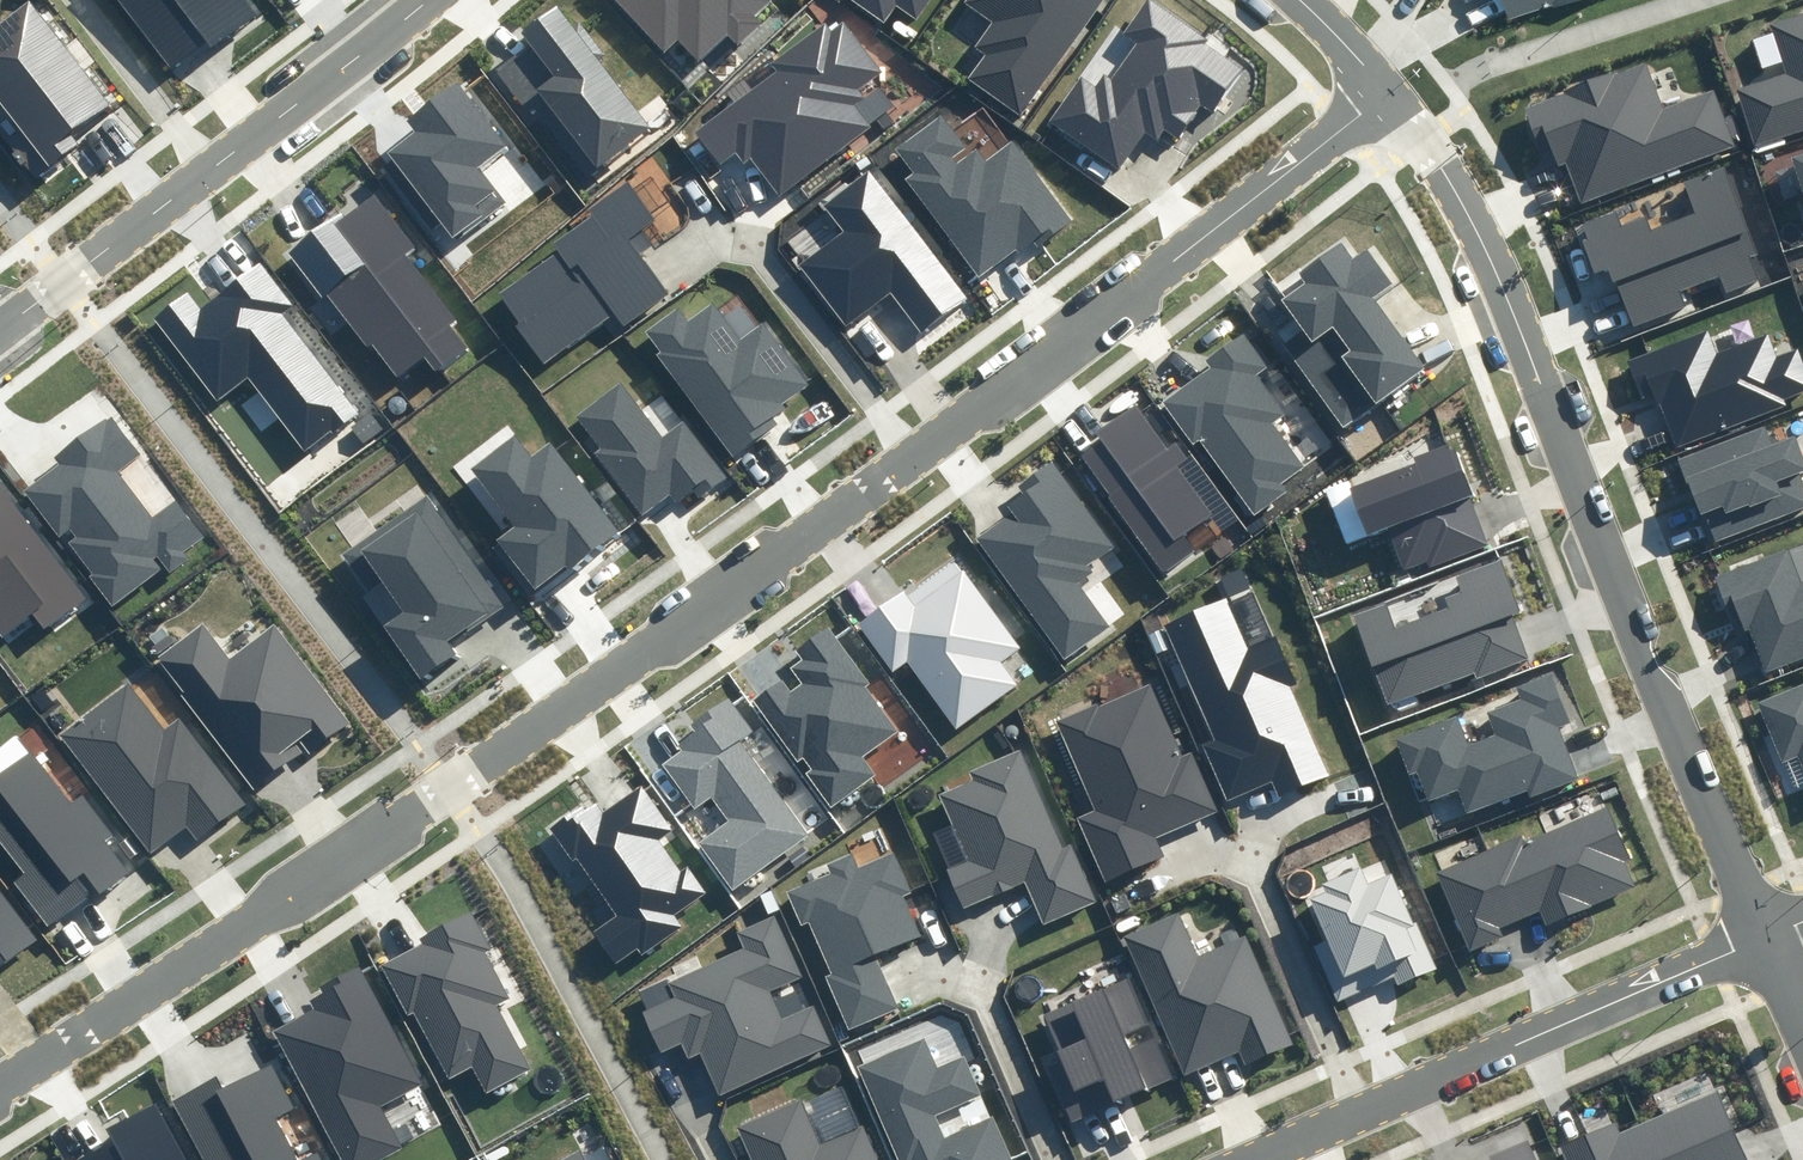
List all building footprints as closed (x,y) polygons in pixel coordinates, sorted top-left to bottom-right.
[(172,70),(250,11),(242,0),(118,0),(172,70)] [(662,50),(677,37),(697,60),(725,35),(734,45),(759,23),(754,18),(774,0),(617,0),(662,50)] [(888,21),(899,4),(918,17),(930,0),(857,0),(888,21)] [(965,4),(990,22),(974,45),(985,54),(967,79),(1019,116),(1103,0),(967,0),(965,4)] [(1161,0),(1147,0),(1122,37),(1134,44),(1112,78),(1106,74),(1099,85),(1085,75),(1055,120),(1117,161),(1140,127),(1153,136),(1161,125),(1184,140),(1203,110),(1211,116),(1249,59),(1161,0)] [(1505,22),(1571,0),(1498,0),(1505,22)] [(598,167),(651,128),(558,3),(519,31),(528,43),(497,67),(529,111),(546,98),(598,167)] [(31,4),(0,27),(0,102),(49,169),(83,144),(71,127),(104,104),(31,4)] [(1773,25),(1787,72),(1737,88),(1755,145),(1802,130),(1802,16),(1773,25)] [(779,70),(696,131),(720,164),(736,152),(745,165),(752,160),(777,194),(872,125),(854,100),(866,91),(861,85),(881,70),(845,20),(827,32),(823,26),(773,62),(779,70)] [(1734,144),(1713,88),(1663,107),(1646,63),(1524,109),(1537,145),(1549,140),(1558,164),(1565,161),(1581,202),(1734,144)] [(425,122),(385,150),(451,243),(507,204),(481,166),(509,146),(464,83),(419,114),(425,122)] [(945,113),(897,148),(914,171),(904,178),(978,280),(1026,246),(1029,250),(1067,222),(1013,146),(984,167),(945,113)] [(1790,157),(1802,197),(1802,153),(1790,157)] [(871,169),(824,204),(844,231),(802,262),(846,322),(890,289),(923,334),(968,301),(871,169)] [(1756,258),(1723,172),(1688,185),(1700,215),(1648,235),(1642,220),(1619,229),(1614,216),(1578,230),(1594,273),(1606,269),(1630,330),(1690,308),(1684,293),(1717,280),(1723,298),(1761,283),(1751,260),(1756,258)] [(653,219),(627,180),(591,204),(597,212),(554,241),(561,250),(493,296),(540,363),(616,311),(624,322),(671,290),(632,233),(653,219)] [(433,352),(422,360),(437,380),(472,353),(451,327),(458,322),(407,255),(416,248),(373,194),(334,224),(433,352)] [(433,352),(334,224),(330,219),(287,252),(390,385),(422,360),(433,352)] [(1333,326),(1387,399),(1431,367),(1378,297),(1396,284),(1370,249),(1356,260),(1344,244),(1302,274),(1309,283),(1284,302),(1312,341),(1333,326)] [(187,295),(158,316),(218,399),(247,378),(301,454),(358,414),(285,312),(292,306),(262,264),(198,310),(187,295)] [(681,307),(644,332),(731,456),(779,422),(773,414),(812,387),(766,322),(744,337),(718,300),(690,320),(681,307)] [(1333,326),(1312,341),(1289,357),(1344,431),(1387,399),(1333,326)] [(1628,361),(1643,401),(1655,396),(1674,447),(1786,405),(1783,399),(1802,391),(1802,368),(1796,349),(1779,356),(1769,331),(1714,351),(1707,331),(1628,361)] [(1210,371),(1168,401),(1196,440),(1200,437),(1255,512),(1285,491),(1280,484),(1306,465),(1276,424),(1286,417),(1255,375),(1269,365),(1245,332),(1203,362),(1210,371)] [(623,379),(575,415),(601,449),(594,453),(642,516),(671,494),(678,502),(696,489),(703,497),(726,479),(683,421),(664,435),(623,379)] [(393,407),(394,409),(396,411),(398,411),(400,411),(403,411),(404,409),(405,407),(406,405),(406,403),(405,401),(403,399),(401,398),(399,398),(397,399),(395,400),(394,401),(393,403),(393,405),(393,407)] [(1140,410),(1079,451),(1163,575),(1199,551),(1187,533),(1211,516),(1177,465),(1187,458),(1175,442),(1165,449),(1140,410)] [(370,412),(351,427),(363,443),(383,429),(370,412)] [(141,456),(111,417),(57,458),(59,461),(19,492),(57,541),(70,532),(75,538),(69,543),(92,573),(89,576),(112,605),(163,567),(168,575),(189,559),(184,553),(202,539),(175,503),(152,520),(117,474),(141,456)] [(1679,459),(1713,542),(1802,507),(1802,482),(1800,474),(1802,472),(1802,458),(1793,434),(1769,443),(1762,426),(1679,459)] [(510,439),(469,469),(512,527),(502,535),(541,588),(611,536),(545,447),(526,461),(510,439)] [(1490,545),(1452,442),(1414,456),(1417,461),(1350,486),(1369,536),(1386,529),(1403,577),(1490,545)] [(1013,511),(972,539),(1059,665),(1113,629),(1078,579),(1117,553),(1054,461),(1021,483),(1025,489),(1006,502),(1013,511)] [(0,479),(0,636),(33,611),(46,629),(88,598),(0,479)] [(496,607),(427,502),(359,546),(401,610),(391,617),(428,674),(457,656),(446,639),(496,607)] [(1717,579),(1737,635),(1745,632),(1759,672),(1802,657),(1802,583),(1798,584),(1787,553),(1717,579)] [(898,591),(854,622),(893,677),(907,667),(954,732),(1019,686),(1002,663),(1020,650),(954,558),(902,595),(898,591)] [(1519,614),(1499,562),(1457,578),(1462,592),(1448,598),(1451,607),(1395,628),(1385,602),(1350,615),(1385,707),(1473,674),(1475,679),(1530,659),(1513,616),(1519,614)] [(1212,740),(1203,743),(1227,800),(1271,782),(1278,796),(1331,774),(1275,639),(1250,649),(1229,598),(1164,625),(1212,740)] [(199,624),(153,659),(257,793),(309,752),(300,741),(314,730),(325,744),(348,727),(270,627),(228,660),(199,624)] [(785,674),(752,697),(797,762),(803,758),(809,768),(803,772),(829,808),(876,775),(862,756),(895,733),(863,687),(871,681),(830,624),(793,649),(801,660),(789,668),(800,684),(795,688),(785,674)] [(1454,718),(1395,740),(1407,772),(1416,769),(1429,802),(1455,792),(1464,817),(1528,793),(1529,798),(1578,779),(1557,725),(1569,720),(1551,674),(1517,687),(1522,699),(1489,712),(1497,733),(1464,746),(1454,718)] [(1757,701),(1784,766),(1799,760),(1802,769),(1802,682),(1757,701)] [(1151,683),(1057,721),(1092,808),(1076,815),(1101,877),(1160,854),(1153,835),(1215,811),(1192,754),(1182,758),(1151,683)] [(128,686),(63,734),(150,852),(186,826),(198,842),(248,806),(184,719),(163,734),(128,686)] [(697,735),(659,763),(693,810),(711,797),(729,821),(700,842),(731,886),(805,832),(739,742),(754,731),(730,697),(691,726),(697,735)] [(1010,734),(1011,735),(1013,735),(1015,735),(1016,734),(1017,733),(1018,731),(1018,729),(1017,728),(1016,727),(1015,726),(1013,726),(1012,726),(1010,726),(1009,727),(1008,729),(1008,730),(1008,731),(1009,733),(1010,734)] [(948,867),(966,907),(1025,881),(1044,925),(1097,901),(1072,844),(1064,848),(1021,749),(973,769),(978,780),(941,796),(968,858),(948,867)] [(21,872),(9,881),(50,935),(138,868),(83,797),(71,806),(31,755),(0,779),(0,845),(21,872)] [(593,801),(558,826),(620,914),(595,932),(617,963),(638,948),(643,956),(684,927),(676,915),(714,889),(694,859),(679,869),(658,840),(674,829),(643,786),(603,814),(593,801)] [(853,801),(854,801),(856,802),(858,801),(859,800),(860,799),(861,798),(861,796),(860,794),(859,793),(858,793),(858,792),(856,792),(855,792),(853,793),(852,794),(851,795),(851,797),(851,798),(852,799),(853,801)] [(844,806),(846,806),(847,807),(849,806),(850,805),(851,804),(852,803),(852,801),(851,799),(850,798),(849,798),(849,797),(847,797),(846,797),(844,798),(843,799),(843,800),(842,802),(843,803),(843,804),(844,806)] [(1628,858),(1606,807),(1526,842),(1523,835),(1439,872),(1473,947),(1501,935),(1498,928),(1541,909),(1547,922),(1634,884),(1623,860),(1628,858)] [(833,874),(788,893),(801,921),(809,918),(833,976),(825,979),(847,1031),(903,1007),(880,954),(922,937),(905,896),(912,893),(894,853),(859,868),(853,855),(829,865),(833,874)] [(1436,968),(1392,869),(1366,881),(1360,867),(1305,891),(1327,940),(1311,947),(1336,1003),(1395,977),(1398,985),(1436,968)] [(756,880),(758,881),(759,881),(761,881),(762,880),(763,878),(764,877),(764,875),(763,874),(762,873),(761,872),(759,871),(758,872),(757,872),(756,873),(755,875),(755,876),(755,877),(755,879),(756,880)] [(747,886),(749,887),(750,887),(752,887),(753,886),(754,884),(755,883),(755,881),(754,880),(753,878),(752,878),(750,877),(749,878),(747,878),(746,879),(746,880),(745,882),(745,883),(746,885),(747,886)] [(37,940),(0,892),(0,969),(37,940)] [(424,946),(384,967),(409,1013),(414,1010),(450,1077),(473,1065),(488,1092),(532,1069),(498,1005),(511,999),(485,951),(491,948),(471,910),(420,937),(424,946)] [(1179,912),(1123,935),(1184,1077),(1241,1053),(1247,1066),(1293,1047),(1246,937),(1198,957),(1179,912)] [(699,1057),(718,1099),(835,1046),(816,1003),(781,1019),(768,990),(799,976),(773,919),(739,935),(745,948),(669,982),(677,999),(644,1014),(661,1051),(679,1043),(688,1062),(699,1057)] [(273,1030),(341,1159),(380,1159),(405,1147),(383,1106),(422,1085),(359,964),(319,984),(323,992),(307,1000),(312,1010),(273,1030)] [(1126,982),(1045,1015),(1063,1059),(1048,1065),(1072,1123),(1093,1114),(1086,1098),(1108,1089),(1113,1103),(1172,1079),(1155,1038),(1128,1049),(1122,1033),(1144,1024),(1126,982)] [(856,1067),(896,1159),(1011,1159),(993,1119),(944,1140),(932,1114),(978,1094),(963,1059),(939,1069),(925,1037),(856,1067)] [(171,1099),(202,1159),(298,1159),(276,1117),(296,1107),(273,1062),(221,1089),(214,1077),(171,1099)] [(972,1073),(974,1074),(975,1074),(977,1074),(978,1073),(979,1072),(980,1070),(980,1069),(979,1067),(978,1066),(977,1065),(975,1065),(974,1065),(972,1065),(971,1066),(971,1068),(970,1069),(970,1071),(971,1072),(972,1073)] [(977,1083),(978,1084),(980,1084),(982,1084),(983,1083),(984,1082),(985,1080),(985,1079),(984,1077),(983,1076),(982,1075),(980,1075),(978,1075),(977,1076),(976,1077),(975,1078),(975,1079),(975,1081),(976,1082),(977,1083)] [(1559,1144),(1566,1159),(1744,1159),(1714,1093),(1619,1134),(1613,1121),(1559,1144)] [(738,1125),(753,1159),(878,1159),(865,1128),(818,1147),(798,1100),(738,1125)] [(69,1159),(186,1159),(157,1105),(109,1130),(113,1137),(69,1159)] [(1527,1145),(1492,1159),(1534,1159),(1527,1145)] [(560,1159),(583,1159),(578,1151),(560,1159)]
